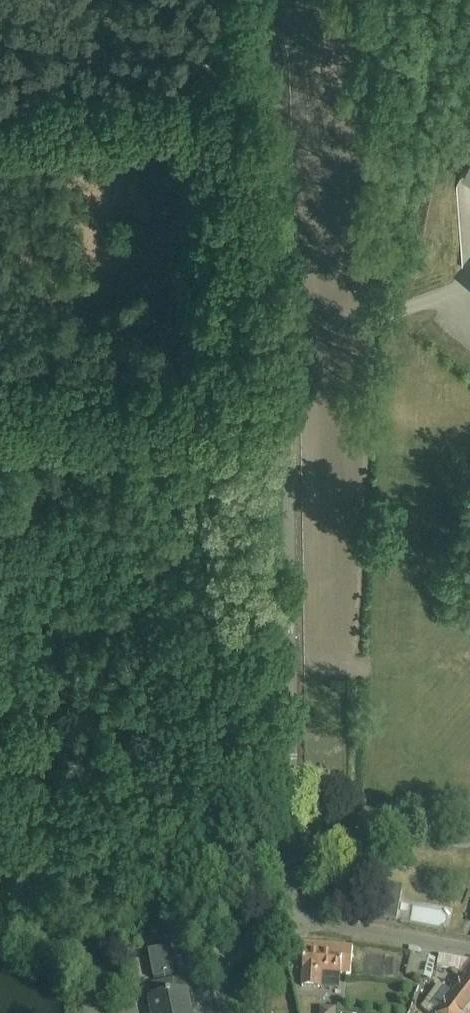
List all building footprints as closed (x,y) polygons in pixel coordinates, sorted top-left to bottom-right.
[(317,835),(317,853),(329,854),(329,842),(329,838),(329,836),(317,835)] [(383,903),(380,920),(397,923),(400,907),(383,903)] [(304,944),(301,988),(320,990),(321,976),(340,977),(351,978),(352,958),(352,956),(352,955),(353,949),(346,948),(336,947),(327,947),(306,945),(304,944)] [(168,948),(148,952),(154,980),(173,976),(168,948)] [(427,1002),(433,1006),(429,1012),(466,1012),(469,1008),(469,959),(459,957),(438,954),(438,957),(436,965),(454,968),(460,972),(447,988),(440,983),(427,1002)] [(417,955),(413,972),(418,974),(417,977),(430,980),(433,965),(435,958),(422,956),(417,955)] [(188,993),(186,980),(154,986),(156,998),(153,999),(155,1012),(192,1012),(188,993)] [(340,1004),(323,1003),(323,1012),(340,1012),(340,1004)]
